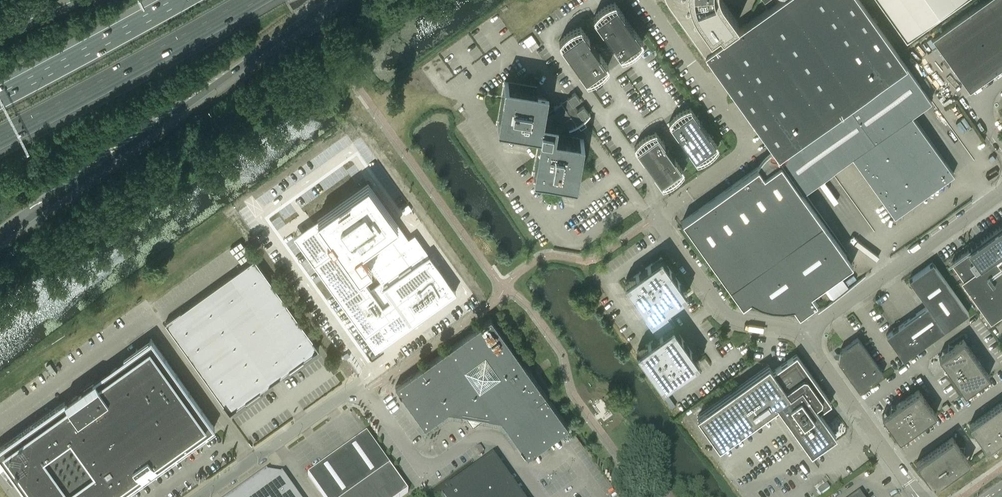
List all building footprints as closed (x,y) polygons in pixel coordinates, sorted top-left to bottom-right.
[(776,153),(800,187),(803,191),(852,156),(894,215),(953,173),(911,114),(931,100),(859,0),(778,0),(725,37),(722,32),(738,21),(723,0),(667,0),(696,42),(697,42),(776,153)] [(906,38),(958,0),(879,0),(906,38)] [(932,37),(969,89),(1001,66),(1001,0),(984,0),(932,37)] [(595,14),(593,16),(602,29),(603,28),(613,42),(612,43),(621,55),(623,55),(625,54),(628,53),(630,52),(631,51),(633,50),(635,48),(637,47),(638,45),(640,44),(641,42),(643,40),(634,28),(633,28),(623,14),(624,14),(615,1),(613,2),(610,2),(608,3),(606,4),(604,5),(602,7),(601,8),(599,9),(597,11),(596,13),(595,14)] [(589,38),(580,26),(578,26),(576,27),(574,28),(572,29),(570,30),(568,31),(566,32),(565,34),(563,35),(562,37),(560,39),(559,41),(568,53),(578,67),(587,80),(589,79),(591,79),(593,78),(595,77),(597,76),(599,74),(601,73),(602,71),(604,70),(606,68),(607,66),(608,65),(599,52),(589,38)] [(531,35),(524,41),(531,51),(539,46),(531,35)] [(575,125),(578,124),(575,120),(580,116),(583,120),(585,119),(586,118),(586,117),(588,115),(589,114),(590,113),(589,112),(589,113),(583,105),(577,109),(574,104),(580,99),(575,92),(570,95),(567,97),(568,99),(563,103),(561,101),(554,107),(555,109),(543,118),(546,99),(535,98),(537,87),(504,81),(497,125),(540,132),(533,175),(576,182),(583,139),(555,134),(568,125),(569,127),(568,127),(569,128),(571,127),(573,126),(575,125)] [(670,120),(669,122),(677,134),(678,134),(688,148),(687,148),(696,161),(699,160),(701,160),(703,159),(705,158),(707,157),(709,155),(710,154),(712,153),(714,151),(715,149),(717,147),(718,146),(709,133),(708,133),(698,119),(699,119),(690,106),(688,107),(686,108),(684,109),(682,110),(680,111),(678,112),(676,113),(674,115),(673,116),(671,118),(670,120)] [(682,172),(683,170),(675,158),(674,158),(664,144),(665,144),(656,131),(653,132),(651,132),(649,133),(647,134),(645,135),(643,137),(642,138),(640,139),(638,141),(637,143),(635,145),(634,146),(643,159),(644,159),(654,173),(653,173),(662,185),(664,185),(666,184),(668,183),(670,182),(672,181),(674,180),(676,179),(678,177),(679,175),(681,174),(682,172)] [(799,188),(800,187),(776,153),(774,154),(771,150),(769,152),(767,153),(765,155),(763,157),(762,159),(760,161),(758,164),(757,166),(682,220),(745,308),(745,307),(743,304),(750,298),(753,300),(755,301),(758,302),(761,303),(764,304),(767,305),(769,306),(772,306),(775,307),(778,307),(781,307),(784,307),(787,306),(790,306),(793,305),(798,313),(795,315),(795,316),(816,301),(811,293),(852,263),(799,188)] [(367,184),(319,218),(338,245),(313,262),(365,334),(381,323),(382,325),(383,325),(384,325),(384,326),(385,326),(386,325),(387,325),(387,324),(387,323),(387,322),(387,321),(386,319),(390,316),(382,305),(448,258),(414,210),(395,223),(367,184)] [(408,204),(401,208),(405,213),(412,209),(408,204)] [(951,262),(963,278),(961,280),(990,321),(1001,312),(1001,225),(976,244),(968,250),(951,262)] [(645,320),(657,336),(673,325),(662,310),(687,292),(661,256),(625,282),(644,309),(649,317),(645,320)] [(223,403),(229,412),(230,411),(236,407),(268,383),(269,384),(269,383),(272,382),(271,381),(277,378),(279,376),(280,376),(279,376),(312,352),(312,353),(318,348),(319,348),(313,340),(255,258),(238,270),(230,276),(190,304),(182,310),(165,322),(200,371),(203,374),(223,403)] [(927,305),(944,329),(968,312),(932,262),(908,279),(927,305)] [(820,293),(826,302),(831,299),(825,290),(820,293)] [(927,305),(886,334),(903,358),(944,329),(927,305)] [(486,416),(500,419),(527,456),(569,426),(491,317),(395,385),(425,427),(448,410),(463,412),(473,426),(486,416)] [(673,325),(657,336),(652,339),(637,351),(662,387),(698,361),(673,325)] [(28,496),(115,496),(214,426),(151,337),(0,445),(0,458),(28,496)] [(859,390),(883,373),(857,337),(842,348),(840,350),(838,360),(839,362),(859,390)] [(965,392),(989,375),(963,338),(954,345),(948,344),(947,350),(938,356),(944,364),(944,369),(948,370),(965,392)] [(697,416),(719,447),(777,405),(811,452),(836,434),(827,421),(829,420),(830,415),(828,412),(823,411),(821,413),(819,410),(831,402),(796,354),(773,370),(769,364),(697,416)] [(332,360),(327,364),(333,373),(338,369),(332,360)] [(887,429),(893,430),(899,439),(936,413),(918,389),(896,405),(891,404),(890,408),(882,415),(888,423),(887,429)] [(974,439),(980,440),(986,449),(994,444),(995,443),(1000,443),(1001,439),(1001,438),(1001,401),(969,424),(975,433),(974,439)] [(307,477),(308,477),(322,496),(402,496),(408,493),(389,467),(366,435),(358,440),(357,442),(350,446),(349,447),(333,458),(332,459),(325,464),(307,477)] [(960,471),(961,467),(970,461),(963,452),(964,446),(958,445),(952,436),(916,462),(933,487),(956,471),(960,471)] [(444,496),(513,496),(494,470),(486,470),(451,495),(449,493),(444,496)] [(284,477),(281,480),(265,477),(263,474),(251,483),(253,486),(237,496),(298,496),(284,477)] [(817,491),(820,495),(829,489),(826,484),(817,491)]
